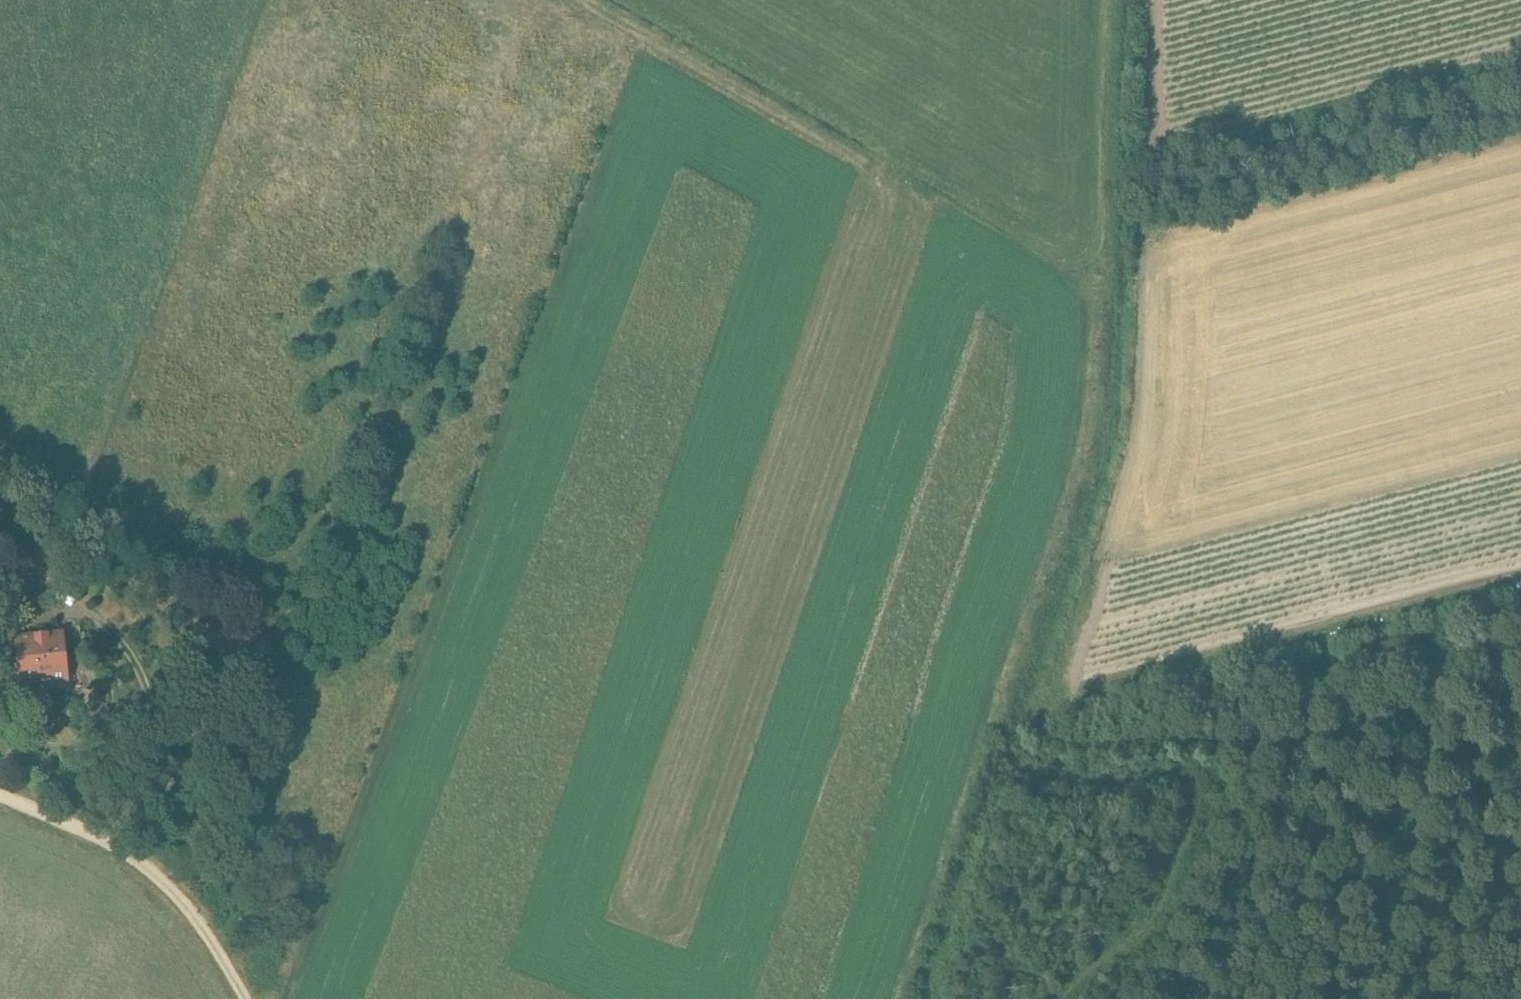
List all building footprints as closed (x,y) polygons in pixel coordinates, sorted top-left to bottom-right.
[(67,686),(62,634),(35,636),(35,641),(17,643),(21,684),(41,682),(41,689),(67,686)]
